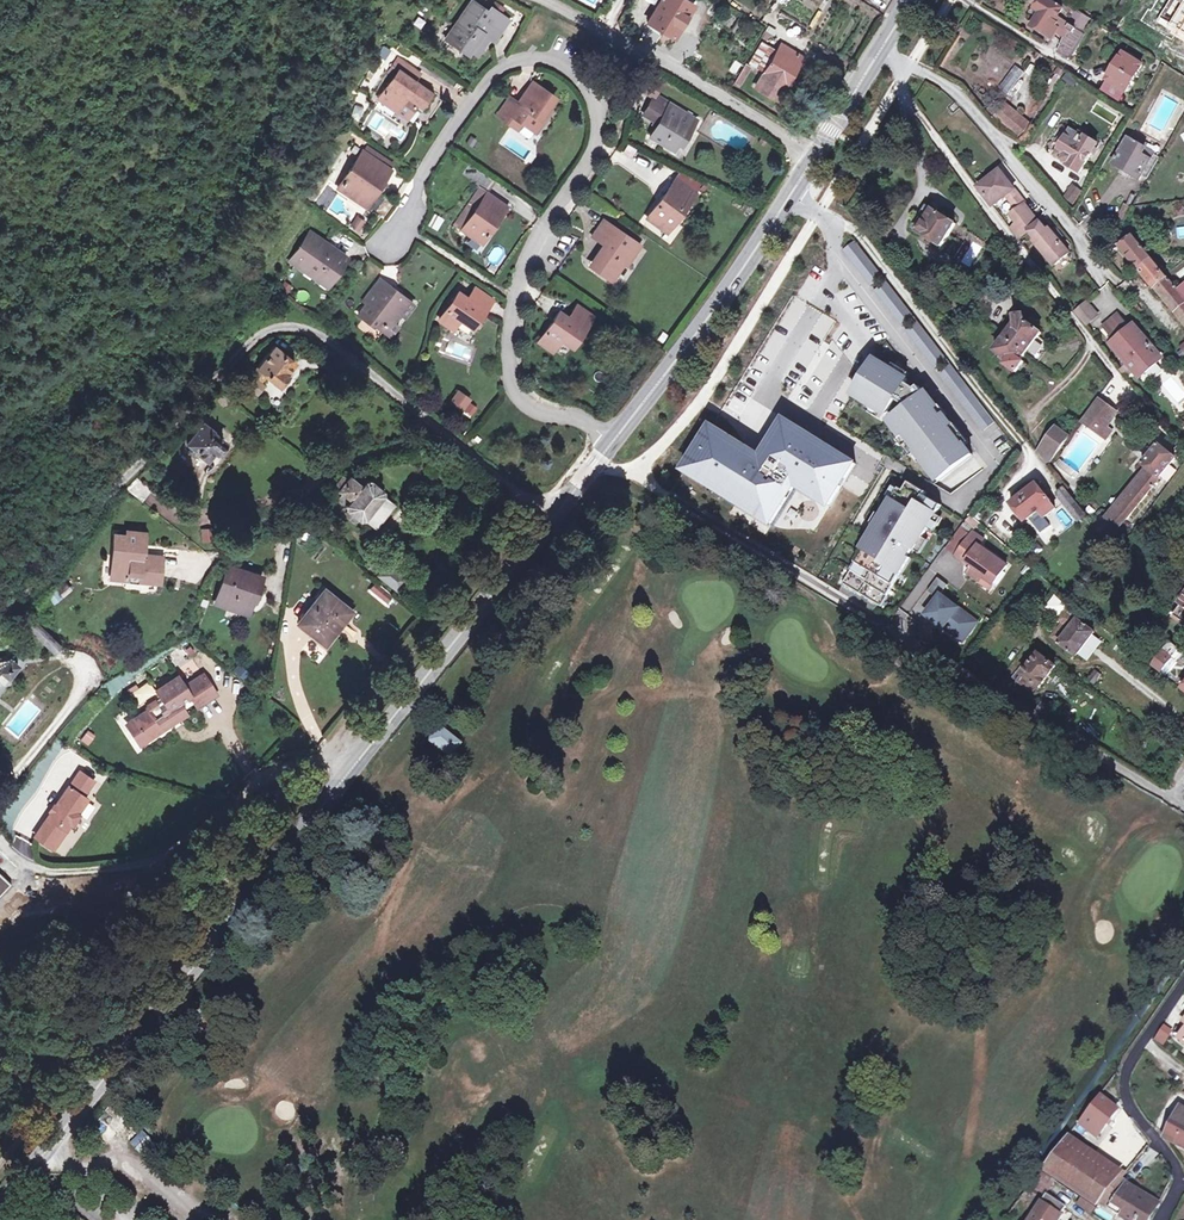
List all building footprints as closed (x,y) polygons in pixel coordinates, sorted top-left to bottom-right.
[(647,22),(671,38),(692,6),(684,0),(661,0),(647,22)] [(1096,21),(1063,0),(1061,0),(1057,7),(1045,0),(1043,0),(1033,17),(1037,19),(1031,28),(1053,41),(1064,24),(1073,29),(1066,40),(1068,42),(1059,55),(1070,62),(1096,21)] [(445,39),(463,52),(470,51),(475,43),(485,42),(488,37),(492,41),(508,19),(490,7),(486,11),(471,1),(445,39)] [(763,35),(771,40),(775,33),(767,28),(763,35)] [(780,51),(765,41),(751,63),(766,72),(757,86),(778,100),(806,58),(788,47),(784,54),(780,51)] [(475,55),(485,42),(475,43),(470,51),(475,55)] [(780,51),(784,54),(788,47),(784,44),(780,51)] [(1123,54),(1115,67),(1135,78),(1143,65),(1123,54)] [(724,69),(732,72),(736,61),(728,58),(724,69)] [(414,71),(396,59),(387,72),(393,77),(378,99),(395,112),(405,98),(415,104),(420,108),(429,94),(412,82),(409,79),(414,71)] [(740,84),(751,66),(746,63),(736,81),(740,84)] [(1024,71),(1014,64),(997,87),(1008,94),(1024,71)] [(1135,78),(1115,67),(1107,81),(1126,92),(1135,78)] [(418,73),(414,71),(409,79),(412,82),(418,73)] [(538,115),(552,94),(530,80),(520,94),(512,89),(495,113),(510,123),(514,116),(522,121),(532,128),(540,117),(538,115)] [(1120,102),(1126,92),(1107,81),(1102,90),(1120,102)] [(698,117),(657,92),(645,111),(656,118),(660,120),(657,124),(651,134),(674,149),(678,142),(689,126),(691,128),(698,117)] [(1031,121),(999,95),(986,110),(1019,136),(1031,121)] [(415,104),(405,98),(395,112),(405,118),(415,104)] [(517,128),(522,121),(514,116),(510,123),(517,128)] [(689,126),(678,142),(682,144),(691,128),(689,126)] [(1078,173),(1097,143),(1085,135),(1084,138),(1071,130),(1067,135),(1064,133),(1055,147),(1058,149),(1055,155),(1068,163),(1066,166),(1078,173)] [(1152,154),(1153,153),(1147,149),(1143,147),(1145,143),(1137,139),(1135,143),(1127,138),(1112,165),(1137,179),(1139,175),(1152,154)] [(630,157),(634,147),(623,143),(619,153),(630,157)] [(367,147),(364,152),(386,169),(389,164),(367,147)] [(379,183),(388,170),(386,169),(364,152),(362,151),(337,188),(350,197),(353,191),(363,199),(376,181),(379,183)] [(1158,158),(1152,154),(1139,175),(1145,179),(1158,158)] [(469,165),(463,174),(486,189),(491,180),(469,165)] [(1002,170),(979,187),(994,207),(1008,196),(1016,189),(1002,170)] [(671,225),(695,192),(676,177),(648,216),(658,223),(661,219),(671,225)] [(1080,191),(1072,185),(1065,198),(1073,203),(1080,191)] [(506,204),(479,186),(454,221),(481,240),(506,204)] [(1027,203),(1016,189),(1008,196),(1019,210),(1026,204),(1027,203)] [(360,204),(363,199),(353,191),(350,197),(360,204)] [(368,209),(384,219),(392,209),(396,204),(379,192),(368,209)] [(1131,206),(1123,202),(1120,208),(1126,215),(1131,206)] [(953,242),(962,227),(925,204),(911,227),(948,250),(946,253),(960,261),(969,246),(958,239),(955,244),(953,242)] [(1032,212),(1026,204),(1019,210),(1012,215),(1018,224),(1032,212)] [(1116,214),(1118,217),(1122,222),(1126,215),(1120,208),(1116,214)] [(1011,229),(1019,240),(1028,232),(1035,241),(1032,242),(1052,267),(1067,255),(1047,230),(1045,232),(1039,224),(1037,225),(1030,215),(1033,214),(1032,212),(1018,224),(1011,229)] [(432,213),(426,225),(436,230),(442,217),(432,213)] [(356,232),(364,220),(354,214),(347,227),(356,232)] [(628,262),(642,244),(607,218),(595,234),(607,242),(595,259),(602,265),(600,268),(613,277),(626,260),(628,262)] [(658,223),(668,229),(671,225),(661,219),(658,223)] [(324,242),(308,231),(289,260),(300,267),(302,264),(317,274),(322,267),(333,275),(345,256),(331,246),(328,249),(322,244),(324,242)] [(1125,236),(1126,239),(1118,245),(1131,261),(1130,262),(1136,268),(1137,267),(1150,255),(1147,252),(1130,232),(1125,236)] [(857,240),(846,249),(874,284),(885,275),(857,240)] [(1150,255),(1137,267),(1149,281),(1150,280),(1183,321),(1183,297),(1175,286),(1150,255)] [(592,262),(600,268),(602,265),(595,259),(592,262)] [(326,285),(333,275),(322,267),(317,274),(302,264),(300,267),(326,285)] [(397,289),(380,277),(377,280),(394,293),(397,289)] [(1175,286),(1183,297),(1183,279),(1175,286)] [(404,315),(413,302),(397,289),(394,293),(377,280),(363,298),(366,301),(358,312),(372,322),(377,316),(384,322),(380,327),(389,334),(397,323),(392,320),(399,311),(404,315)] [(473,323),(491,296),(475,285),(468,294),(459,288),(440,314),(452,324),(460,314),(473,323)] [(297,290),(295,300),(305,302),(307,292),(297,290)] [(962,304),(951,298),(947,306),(957,312),(962,304)] [(1057,307),(1049,301),(1044,309),(1052,315),(1057,307)] [(1076,311),(1088,327),(1100,317),(1087,302),(1076,311)] [(572,343),(594,315),(578,303),(570,315),(561,308),(539,337),(552,348),(562,336),(572,343)] [(397,323),(404,315),(399,311),(392,320),(397,323)] [(818,311),(774,388),(808,407),(841,350),(821,338),(832,319),(818,311)] [(1010,333),(1007,337),(1028,352),(1043,331),(1023,315),(1013,327),(1008,323),(1004,329),(1010,333)] [(1130,328),(1120,315),(1106,326),(1116,339),(1121,344),(1116,348),(1129,363),(1133,359),(1141,369),(1144,373),(1158,362),(1156,359),(1161,356),(1139,330),(1135,333),(1130,328)] [(830,323),(823,339),(827,341),(835,325),(830,323)] [(1135,323),(1130,328),(1135,333),(1139,330),(1135,323)] [(757,403),(747,397),(779,345),(779,337),(767,337),(741,380),(741,402),(734,398),(734,381),(719,406),(719,420),(729,426),(729,420),(723,417),(735,417),(735,404),(741,404),(735,415),(745,421),(751,421),(751,413),(757,403)] [(1028,352),(1007,337),(997,351),(1010,360),(1008,364),(1019,371),(1025,363),(1027,360),(1024,358),(1028,352)] [(1121,344),(1116,339),(1111,342),(1116,348),(1121,344)] [(277,381),(295,359),(273,343),(257,363),(266,371),(265,372),(277,381)] [(966,446),(951,427),(955,425),(947,415),(944,417),(938,410),(941,407),(929,391),(927,393),(922,386),(919,389),(909,382),(911,379),(878,358),(856,394),(889,415),(893,408),(903,414),(892,420),(904,436),(908,433),(921,450),(919,452),(934,470),(941,480),(975,454),(967,444),(966,446)] [(1141,369),(1133,359),(1129,363),(1136,372),(1141,369)] [(265,372),(266,371),(257,363),(251,370),(261,378),(265,372)] [(262,382),(248,371),(241,379),(255,390),(262,382)] [(455,387),(448,396),(460,405),(467,396),(455,387)] [(474,402),(469,398),(463,405),(469,410),(474,402)] [(1107,406),(1099,400),(1089,414),(1101,423),(1103,421),(1109,425),(1117,413),(1107,406)] [(1101,423),(1089,414),(1083,422),(1106,439),(1112,431),(1108,427),(1109,425),(1103,421),(1101,423)] [(211,426),(201,418),(184,440),(194,448),(193,449),(203,456),(210,447),(212,448),(221,437),(210,427),(211,426)] [(715,426),(688,470),(774,525),(799,485),(833,505),(858,464),(789,418),(764,456),(715,426)] [(1042,453),(1052,466),(1071,438),(1059,429),(1042,453)] [(193,449),(194,448),(184,440),(180,445),(189,453),(193,449)] [(1148,465),(1102,529),(1112,542),(1125,524),(1133,530),(1156,498),(1148,493),(1154,485),(1176,455),(1171,451),(1159,442),(1144,462),(1148,465)] [(124,483),(141,497),(150,485),(136,472),(124,483)] [(378,491),(379,489),(362,475),(359,478),(352,473),(347,479),(342,475),(341,478),(337,475),(331,481),(335,485),(333,487),(338,490),(333,497),(340,503),(339,505),(355,518),(358,515),(378,491)] [(910,485),(907,490),(902,486),(846,583),(881,602),(883,604),(912,557),(910,555),(913,548),(916,550),(944,505),(927,495),(929,491),(912,481),(910,485)] [(1015,504),(1027,519),(1029,517),(1031,520),(1032,519),(1043,511),(1047,516),(1048,517),(1060,508),(1054,500),(1041,483),(1015,504)] [(1161,490),(1154,485),(1148,493),(1156,498),(1161,490)] [(389,500),(378,491),(358,515),(369,524),(389,500)] [(1047,516),(1043,511),(1032,519),(1037,525),(1047,516)] [(126,529),(115,529),(113,570),(129,571),(130,568),(138,569),(138,575),(159,577),(161,551),(138,549),(138,541),(142,541),(143,527),(126,526),(126,529)] [(950,549),(960,556),(974,536),(965,529),(950,549)] [(977,567),(972,574),(983,582),(987,578),(997,585),(998,583),(1010,567),(982,546),(987,540),(977,533),(974,536),(960,556),(959,557),(969,565),(970,562),(977,567)] [(392,584),(400,575),(382,559),(374,569),(392,584)] [(260,572),(228,561),(216,599),(243,608),(248,592),(254,593),(260,572)] [(112,576),(138,578),(138,575),(138,569),(130,568),(129,571),(113,570),(112,576)] [(366,588),(384,603),(393,594),(375,579),(366,588)] [(967,641),(981,622),(945,596),(951,586),(942,579),(932,592),(942,600),(930,615),(947,629),(948,627),(967,641)] [(47,596),(55,606),(73,591),(65,581),(47,596)] [(323,638),(348,606),(322,586),(297,618),(323,638)] [(248,609),(254,593),(248,592),(243,608),(248,609)] [(1055,594),(1044,607),(1057,618),(1068,606),(1055,594)] [(1084,621),(1089,614),(1080,607),(1075,603),(1074,602),(1061,618),(1065,621),(1073,628),(1062,642),(1078,654),(1096,631),(1084,621)] [(1176,616),(1183,621),(1183,603),(1176,616)] [(892,614),(888,620),(893,624),(897,618),(892,614)] [(1054,635),(1062,642),(1073,628),(1065,621),(1054,635)] [(1154,665),(1163,672),(1173,659),(1178,662),(1183,655),(1183,651),(1172,641),(1154,665)] [(16,660),(7,652),(0,654),(0,668),(5,673),(16,660)] [(1029,667),(1024,673),(1038,685),(1040,687),(1056,666),(1039,653),(1033,661),(1028,657),(1023,663),(1029,667)] [(1163,672),(1168,676),(1178,662),(1173,659),(1163,672)] [(186,702),(184,697),(194,690),(192,687),(212,674),(207,667),(187,680),(181,670),(159,684),(166,694),(161,697),(159,694),(150,700),(152,703),(137,712),(150,733),(174,717),(171,712),(186,702)] [(1104,675),(1098,670),(1092,678),(1099,683),(1104,675)] [(1024,673),(1018,680),(1033,691),(1038,685),(1024,673)] [(192,687),(194,690),(201,700),(220,687),(212,674),(192,687)] [(186,702),(171,712),(174,717),(190,707),(186,702)] [(1051,710),(1042,704),(1038,711),(1047,716),(1051,710)] [(150,733),(137,712),(130,717),(143,738),(150,733)] [(432,736),(450,750),(459,739),(441,724),(432,736)] [(78,773),(91,783),(96,775),(81,765),(76,772),(78,773)] [(35,831),(49,841),(54,839),(59,832),(61,833),(71,818),(74,818),(79,810),(79,808),(88,794),(85,791),(91,783),(78,773),(76,772),(69,781),(71,783),(66,790),(64,788),(57,800),(56,801),(57,802),(55,807),(53,805),(52,807),(35,831)] [(49,841),(54,844),(61,833),(59,832),(54,839),(49,841)] [(1162,1024),(1152,1040),(1163,1046),(1173,1030),(1162,1024)] [(1117,1108),(1098,1093),(1079,1118),(1098,1132),(1117,1108)] [(1161,1133),(1183,1145),(1183,1108),(1180,1106),(1175,1115),(1171,1114),(1161,1133)] [(141,1128),(128,1141),(140,1153),(153,1140),(141,1128)] [(1061,1141),(1040,1169),(1096,1205),(1098,1203),(1117,1178),(1061,1141)] [(1054,1182),(1039,1172),(1030,1184),(1045,1194),(1054,1182)] [(1118,1177),(1117,1178),(1098,1203),(1108,1209),(1127,1182),(1118,1177)] [(1127,1219),(1145,1219),(1155,1205),(1136,1194),(1139,1189),(1127,1182),(1108,1209),(1127,1219)] [(1157,1202),(1138,1190),(1136,1194),(1155,1205),(1157,1202)] [(1065,1207),(1045,1194),(1040,1202),(1059,1215),(1065,1207)] [(1084,1201),(1081,1206),(1091,1213),(1094,1208),(1084,1201)] [(1040,1202),(1035,1208),(1027,1219),(1055,1219),(1059,1215),(1040,1202)] [(1065,1207),(1059,1215),(1055,1219),(1064,1219),(1070,1211),(1065,1207)]
